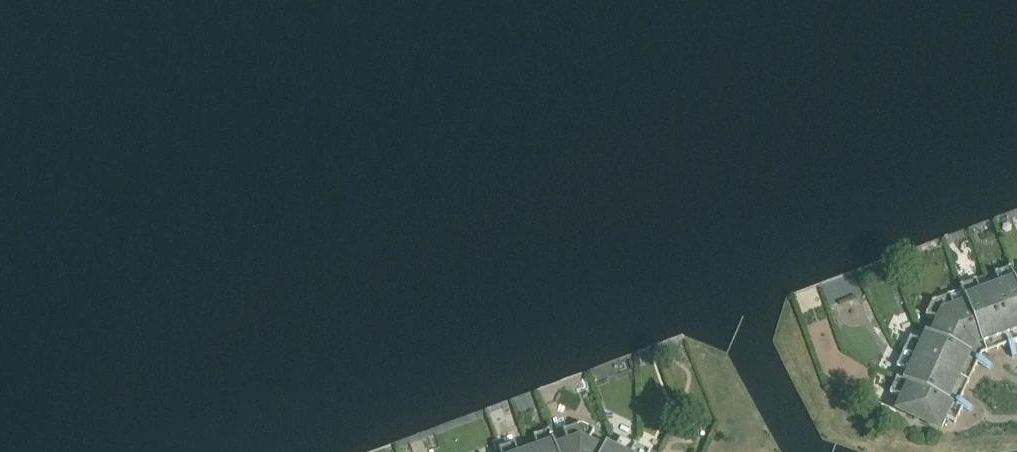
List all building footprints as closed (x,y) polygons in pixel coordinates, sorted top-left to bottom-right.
[(897,408),(941,429),(946,419),(955,424),(963,408),(958,406),(982,354),(1016,341),(1016,283),(1010,267),(994,273),(999,285),(980,292),(976,280),(960,286),(966,302),(954,307),(949,295),(932,301),(926,315),(937,320),(930,335),(926,333),(922,343),(910,337),(896,367),(908,373),(904,381),(897,378),(890,393),(901,398),(897,408)] [(651,450),(621,436),(616,448),(606,443),(604,448),(589,441),(595,429),(581,423),(563,430),(568,442),(556,446),(550,429),(534,435),(538,447),(526,451),(650,451),(651,450)] [(515,442),(499,448),(500,451),(519,451),(515,442)]
